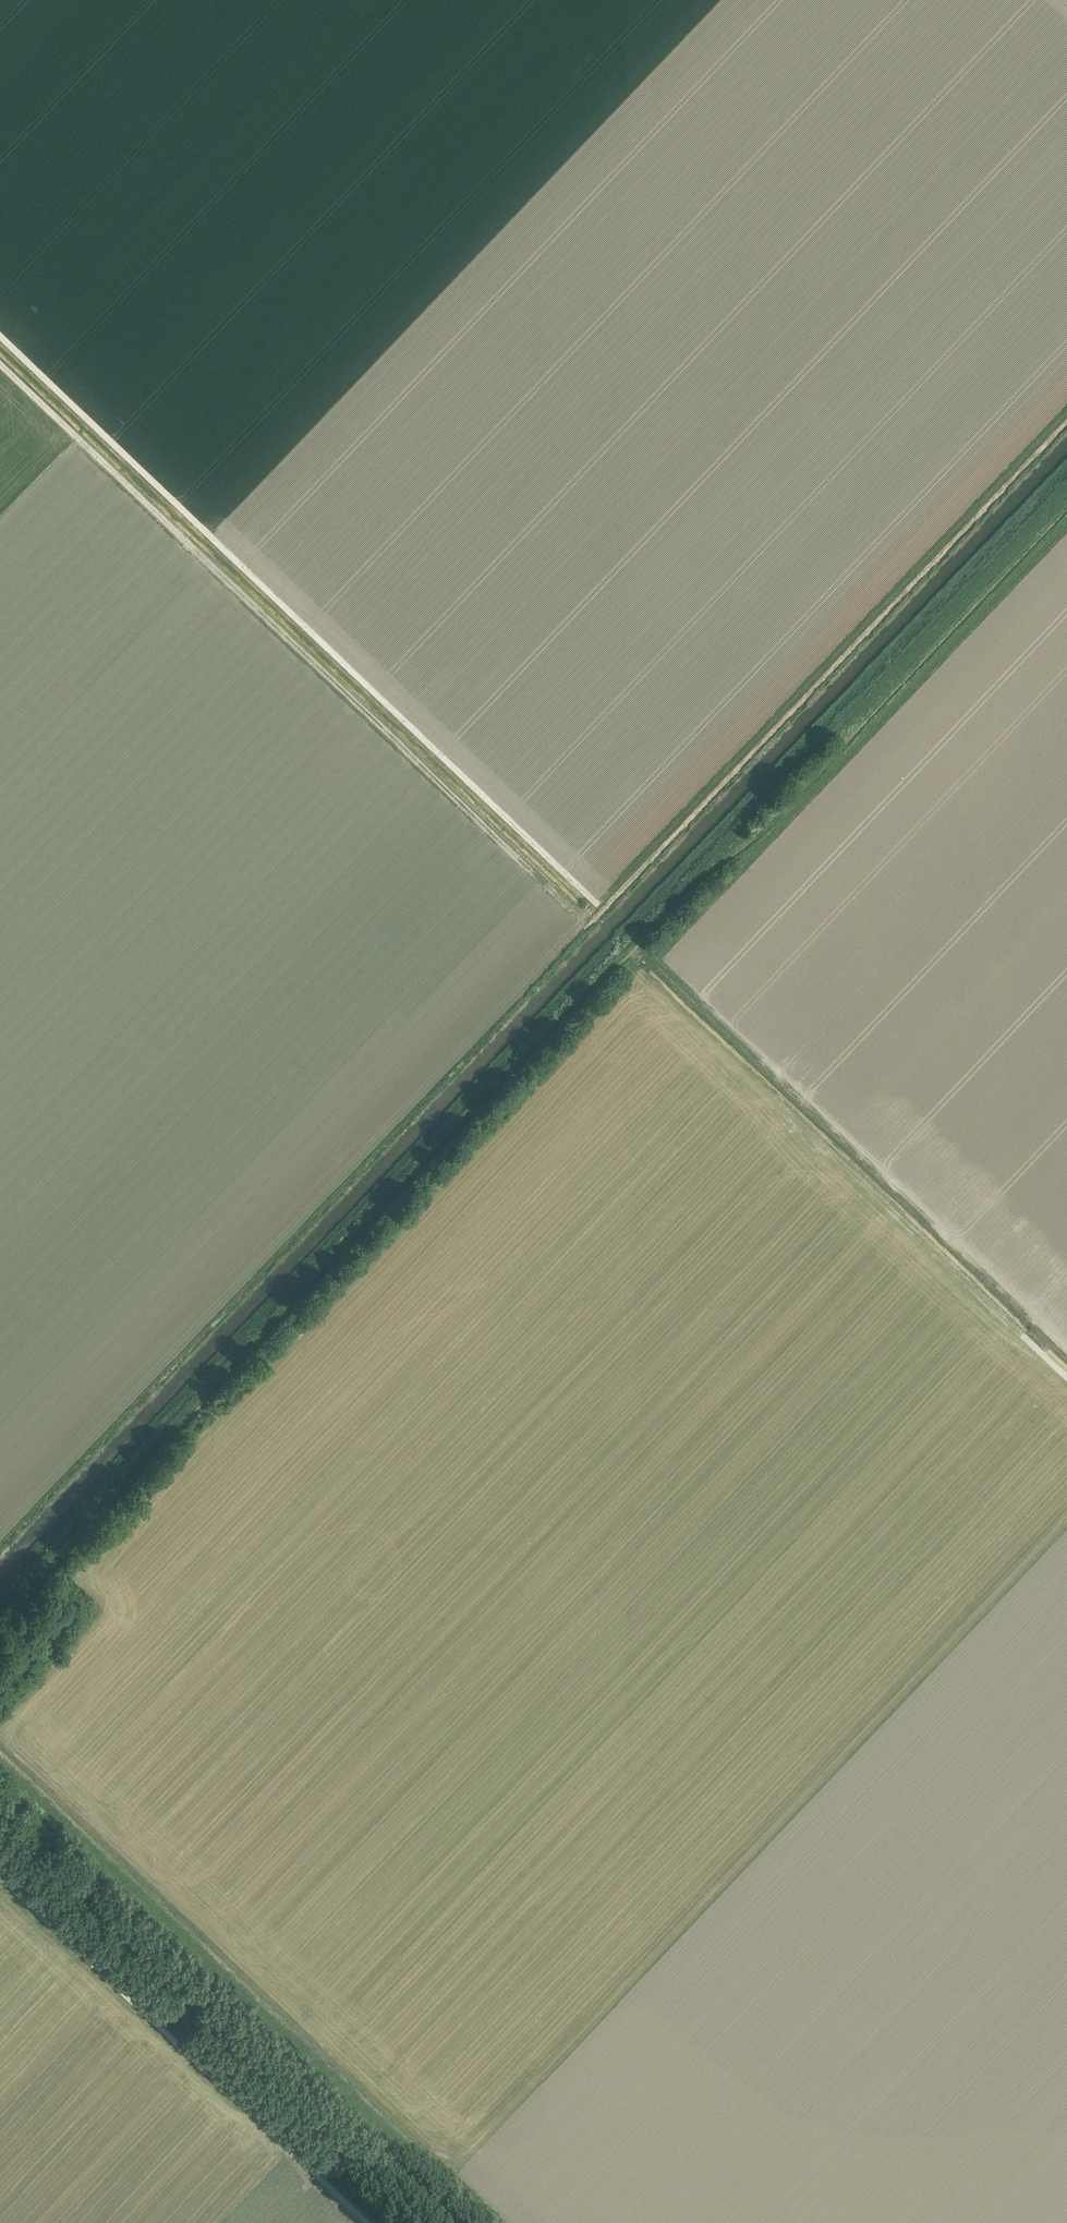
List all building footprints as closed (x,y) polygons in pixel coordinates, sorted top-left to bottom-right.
[(523,1055),(527,1061),(533,1056),(528,1051),(523,1055)]
